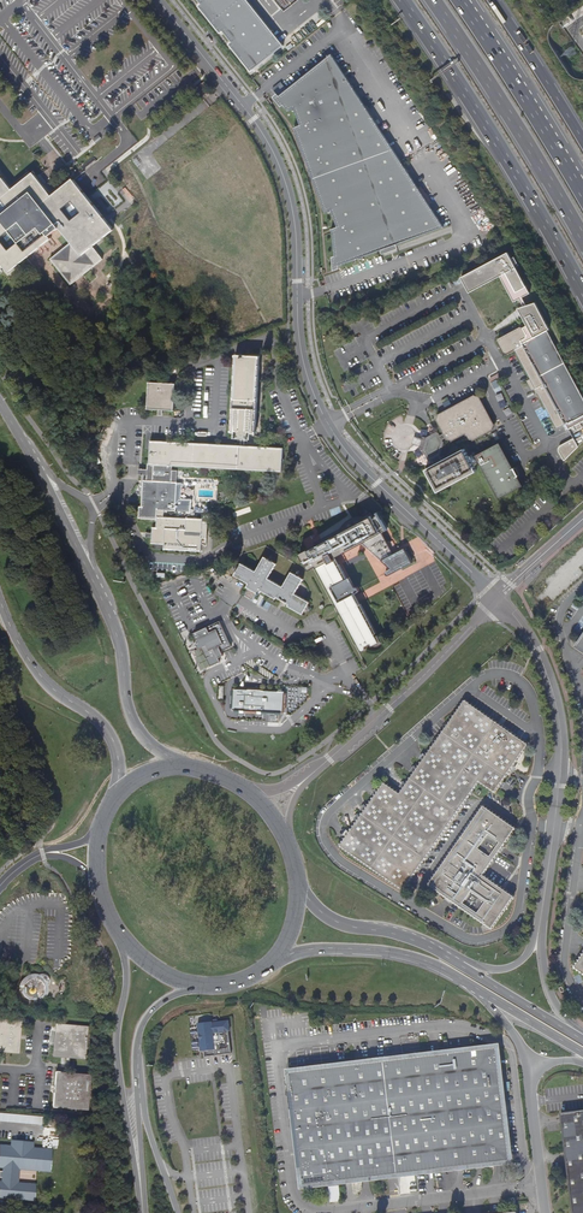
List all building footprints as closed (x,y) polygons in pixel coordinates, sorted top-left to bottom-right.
[(251,72),(283,45),(247,0),(198,0),(201,3),(198,5),(220,33),(223,31),(231,42),(228,44),(251,72)] [(330,235),(337,266),(447,227),(332,54),(278,97),(289,111),(295,108),(301,125),(294,127),(323,213),(329,211),(334,227),(328,230),(330,235)] [(209,87),(205,83),(197,89),(199,92),(198,93),(203,99),(208,95),(205,91),(209,87)] [(0,173),(0,262),(8,272),(61,230),(70,241),(48,258),(68,282),(100,257),(93,247),(114,230),(73,179),(53,195),(34,171),(12,188),(0,173)] [(133,198),(126,188),(123,191),(130,200),(133,198)] [(530,294),(514,265),(517,264),(514,257),(511,259),(508,253),(461,278),(469,293),(501,276),(514,302),(519,299),(524,307),(518,309),(526,325),(527,324),(543,317),(535,303),(527,306),(522,298),(530,294)] [(502,350),(505,355),(507,355),(516,351),(531,379),(528,381),(533,391),(535,389),(537,394),(539,393),(557,428),(566,424),(569,429),(575,426),(578,430),(582,428),(580,423),(582,422),(582,398),(582,397),(547,331),(550,329),(543,317),(527,324),(526,325),(527,326),(524,328),(520,327),(499,339),(498,343),(502,350)] [(235,432),(251,433),(255,433),(259,357),(235,355),(231,432),(235,432)] [(158,409),(163,410),(174,410),(175,384),(148,382),(147,409),(158,409)] [(425,437),(424,439),(421,447),(421,449),(424,450),(430,462),(433,460),(435,464),(445,459),(445,458),(441,460),(439,457),(442,455),(446,443),(444,440),(448,437),(449,439),(453,441),(467,433),(470,438),(475,440),(494,429),(496,425),(480,397),(476,396),(440,415),(438,419),(446,433),(442,435),(440,432),(436,433),(435,432),(429,435),(430,437),(428,438),(425,437)] [(416,436),(413,444),(421,447),(424,439),(420,437),(416,436)] [(564,461),(578,447),(574,438),(560,445),(560,446),(559,447),(558,449),(559,452),(564,461)] [(157,517),(164,518),(164,511),(176,511),(176,513),(187,513),(188,514),(190,514),(192,512),(192,509),(191,507),(191,504),(193,503),(193,500),(192,498),(189,498),(188,499),(183,499),(181,497),(181,493),(180,492),(181,489),(183,487),(183,484),(182,482),(176,482),(177,470),(172,470),(172,466),(281,472),(282,448),(244,446),(241,446),(151,441),(150,464),(148,464),(148,469),(148,474),(147,480),(143,480),(142,507),(139,507),(139,519),(157,519),(157,517)] [(500,442),(476,455),(499,498),(523,485),(500,442)] [(465,449),(445,459),(435,464),(427,469),(439,492),(477,471),(465,449)] [(313,550),(305,555),(302,556),(305,563),(311,563),(312,564),(310,565),(309,567),(309,568),(310,570),(311,570),(312,570),(315,569),(318,567),(329,589),(332,588),(340,603),(338,604),(362,650),(363,651),(364,651),(365,651),(367,651),(367,650),(368,650),(367,647),(372,645),(373,647),(381,643),(376,634),(378,633),(362,604),(360,605),(358,600),(355,595),(360,592),(360,591),(360,590),(360,589),(360,588),(359,588),(358,588),(356,588),(354,589),(348,579),(341,565),(339,566),(335,559),(363,544),(392,569),(388,571),(387,572),(387,573),(387,574),(388,575),(389,576),(390,576),(391,576),(391,575),(413,563),(405,549),(399,552),(393,541),(388,544),(383,533),(373,515),(371,512),(364,516),(362,516),(360,516),(357,517),(354,517),(352,518),(350,519),(348,520),(346,522),(345,523),(342,525),(341,528),(340,529),(318,541),(321,546),(313,550)] [(375,514),(373,515),(383,533),(385,532),(388,530),(378,512),(375,514)] [(202,538),(202,522),(202,520),(164,518),(157,517),(157,519),(157,528),(153,528),(152,533),(152,539),(152,544),(164,544),(164,551),(201,553),(202,538)] [(250,588),(259,594),(260,594),(262,591),(277,599),(278,597),(286,602),(289,603),(290,604),(289,606),(304,614),(310,602),(296,594),(304,579),(292,572),(284,587),(269,579),(277,564),(266,557),(257,572),(242,564),(236,576),(250,584),(248,587),(250,588)] [(351,578),(348,579),(354,589),(356,588),(351,578)] [(255,600),(259,594),(250,588),(246,595),(255,600)] [(332,588),(329,589),(338,604),(340,603),(332,588)] [(221,651),(231,646),(220,622),(194,634),(199,644),(197,645),(198,648),(199,650),(202,649),(210,667),(220,662),(218,658),(223,656),(221,651)] [(285,692),(233,689),(232,710),(283,713),(285,692)] [(384,783),(341,846),(403,890),(479,781),(495,792),(527,745),(465,701),(400,794),(384,783)] [(484,806),(429,885),(492,928),(514,898),(483,875),(515,828),(484,806)] [(518,932),(511,939),(517,945),(523,939),(518,932)] [(36,998),(40,996),(41,995),(42,991),(42,989),(42,986),(41,984),(43,982),(42,981),(40,980),(39,982),(36,980),(36,975),(33,974),(30,975),(27,976),(25,977),(27,981),(28,981),(26,983),(24,987),(24,991),(26,994),(28,996),(31,998),(33,998),(36,998)] [(19,1051),(21,1023),(19,1020),(0,1019),(0,1051),(16,1053),(19,1051)] [(206,1050),(207,1056),(231,1053),(229,1031),(230,1031),(228,1021),(218,1022),(218,1020),(217,1020),(214,1020),(213,1021),(213,1023),(212,1023),(212,1022),(198,1023),(201,1051),(206,1050)] [(88,1032),(88,1029),(86,1026),(57,1024),(55,1026),(53,1054),(54,1056),(83,1059),(86,1056),(88,1035),(88,1032)] [(349,1066),(290,1073),(304,1186),(328,1183),(353,1180),(370,1178),(405,1174),(424,1172),(438,1170),(465,1167),(483,1165),(502,1162),(511,1161),(497,1048),(466,1052),(451,1053),(435,1055),(418,1057),(395,1060),(374,1063),(349,1066)] [(56,1075),(54,1104),(56,1106),(84,1109),(86,1106),(89,1078),(86,1076),(58,1073),(56,1075)] [(42,1123),(42,1115),(0,1112),(0,1121),(42,1123)] [(562,1115),(573,1212),(582,1212),(582,1112),(562,1115)] [(0,1171),(0,1177),(3,1177),(2,1183),(0,1183),(0,1196),(32,1198),(33,1186),(15,1184),(16,1167),(47,1169),(49,1151),(31,1149),(30,1149),(30,1143),(12,1142),(11,1148),(0,1147),(0,1165),(4,1166),(3,1172),(0,1171)]
